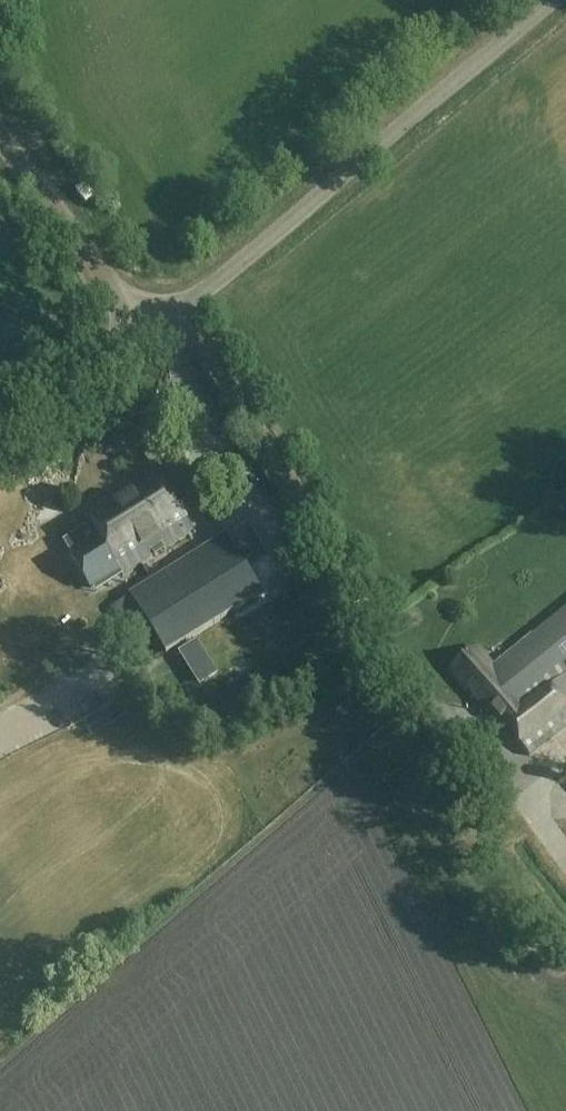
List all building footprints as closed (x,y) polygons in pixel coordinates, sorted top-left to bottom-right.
[(86,203),(95,196),(85,184),(76,191),(86,203)] [(123,576),(194,531),(154,468),(83,513),(99,538),(71,556),(91,589),(120,571),(123,576)] [(61,542),(82,528),(70,509),(49,523),(61,542)] [(128,596),(165,655),(261,595),(225,536),(128,596)] [(530,638),(525,631),(515,639),(520,647),(493,669),(476,648),(451,669),(502,728),(505,725),(530,756),(565,727),(565,706),(565,609),(530,638)] [(208,647),(221,670),(241,658),(227,635),(208,647)]
